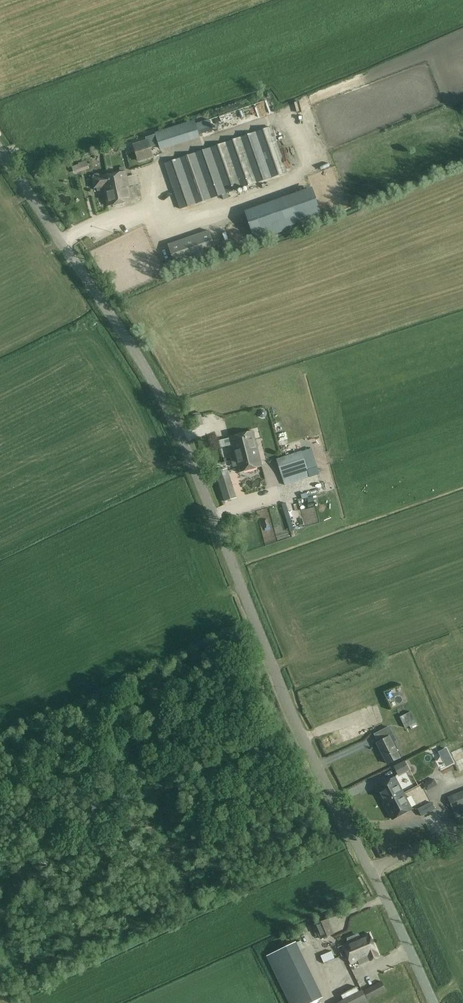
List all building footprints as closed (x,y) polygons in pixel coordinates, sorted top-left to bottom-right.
[(146,137),(147,140),(134,145),(139,161),(153,157),(150,148),(159,145),(160,150),(200,137),(195,120),(156,132),(157,134),(146,137)] [(287,172),(272,127),(165,164),(181,209),(222,194),(224,199),(229,198),(227,193),(287,172)] [(74,173),(89,168),(86,160),(78,162),(79,163),(71,166),(74,173)] [(126,172),(101,176),(100,177),(100,175),(98,174),(95,175),(93,176),(93,178),(92,178),(94,188),(97,187),(98,191),(104,190),(107,206),(132,201),(126,172)] [(280,205),(224,222),(231,249),(291,230),(280,205)] [(150,231),(153,240),(158,238),(155,229),(150,231)] [(175,265),(216,251),(209,231),(168,245),(175,265)] [(193,417),(196,427),(204,425),(201,415),(193,417)] [(241,434),(230,437),(235,456),(239,472),(262,467),(259,455),(253,431),(241,434)] [(218,444),(227,442),(225,432),(215,434),(218,444)] [(302,451),(277,459),(285,485),(300,480),(310,477),(302,451)] [(237,498),(228,468),(216,472),(225,502),(237,498)] [(352,685),(343,685),(343,694),(352,695),(352,685)] [(313,699),(319,698),(316,686),(310,687),(313,699)] [(383,693),(379,695),(383,706),(387,704),(383,693)] [(416,722),(414,719),(404,724),(405,728),(416,722)] [(393,734),(377,743),(388,764),(402,756),(394,741),(396,741),(393,734)] [(405,761),(394,767),(398,774),(408,768),(405,761)] [(384,803),(403,793),(395,777),(376,787),(384,803)] [(409,801),(424,793),(416,778),(401,786),(409,801)] [(433,778),(428,781),(432,787),(437,784),(433,778)] [(445,790),(447,796),(462,790),(462,783),(445,790)] [(462,807),(462,791),(447,797),(453,811),(462,807)] [(384,803),(392,819),(412,809),(403,793),(384,803)] [(435,809),(431,802),(418,809),(422,816),(435,809)] [(453,811),(458,824),(462,822),(462,807),(453,811)] [(334,934),(328,919),(311,926),(316,937),(319,935),(321,939),(334,934)] [(343,944),(347,953),(351,963),(358,960),(360,965),(379,957),(369,933),(361,936),(360,933),(348,938),(348,941),(348,942),(343,944)] [(289,1002),(311,1002),(323,997),(296,942),(266,956),(289,1002)] [(316,946),(318,953),(325,950),(323,944),(316,946)] [(332,951),(321,955),(324,963),(335,958),(332,951)] [(336,1002),(369,1002),(368,1000),(386,991),(381,981),(336,1002)]
